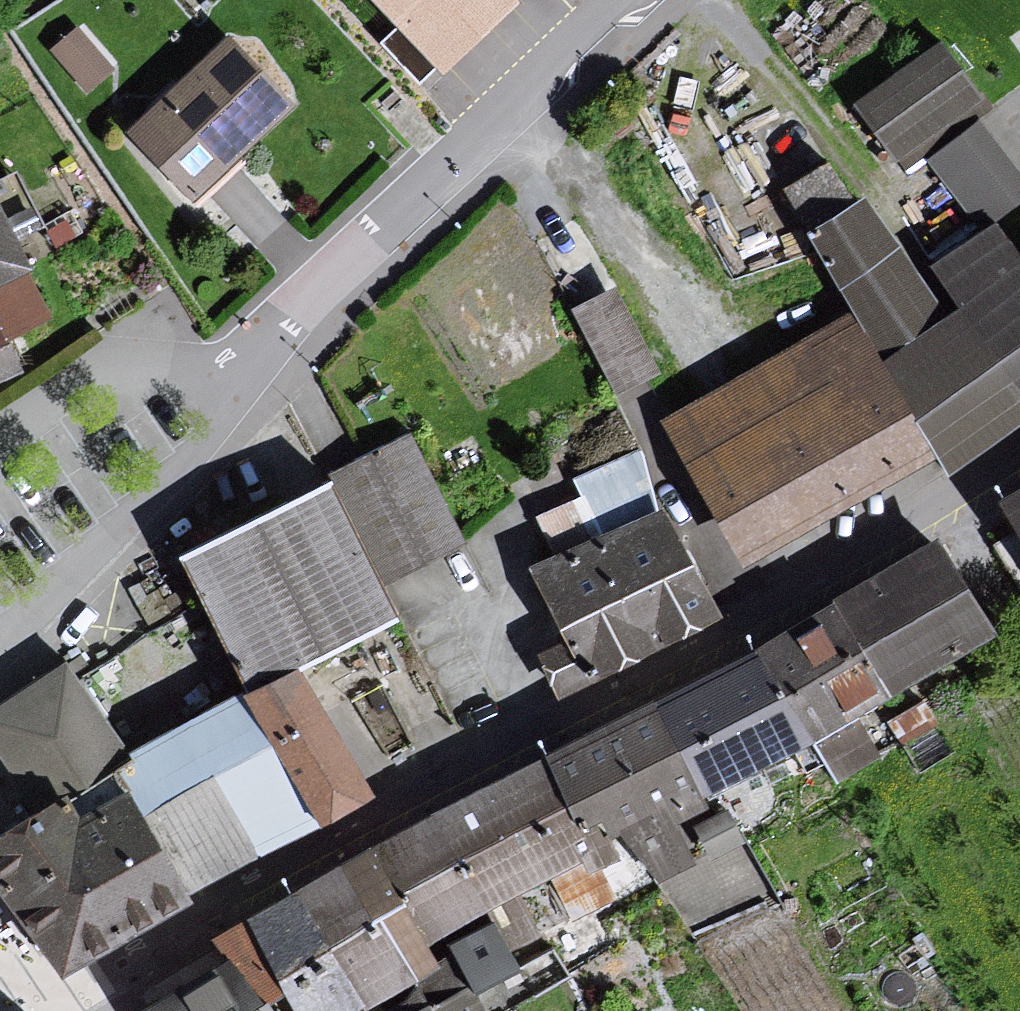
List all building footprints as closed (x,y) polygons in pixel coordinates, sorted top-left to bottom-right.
[(424,79),(498,10),(489,0),(346,0),(424,79)] [(78,22),(56,40),(90,81),(112,63),(78,22)] [(211,37),(112,127),(179,210),(281,112),(211,37)] [(922,50),(841,112),(896,175),(977,111),(922,50)] [(917,165),(980,228),(1019,201),(1019,190),(968,126),(917,165)] [(1010,265),(980,228),(906,273),(851,200),(795,235),(870,360),(861,369),(929,472),(1019,405),(1019,256),(1010,265)] [(36,312),(0,231),(0,328),(36,312)] [(840,326),(653,420),(725,557),(905,459),(861,369),(840,326)] [(397,432),(309,474),(370,598),(459,544),(397,432)] [(309,474),(155,554),(230,692),(281,666),(383,624),(370,598),(309,474)] [(973,504),(1019,574),(1019,475),(973,504)] [(650,506),(514,566),(555,650),(580,674),(708,612),(650,506)] [(521,753),(562,857),(586,870),(614,848),(657,885),(687,871),(658,820),(986,634),(922,538),(782,620),(521,753)] [(0,697),(0,792),(11,812),(42,796),(103,757),(120,748),(56,663),(0,697)] [(120,748),(103,757),(163,900),(358,794),(281,666),(230,692),(120,748)] [(521,753),(356,841),(419,945),(562,857),(521,753)] [(0,818),(0,918),(35,969),(163,900),(100,775),(55,806),(42,796),(11,812),(0,818)] [(426,964),(356,841),(191,929),(207,960),(243,1003),(255,1010),(344,1010),(426,964)] [(121,1005),(124,1010),(250,1010),(243,1003),(207,960),(121,1005)] [(408,1010),(459,1010),(452,996),(408,1010)]
